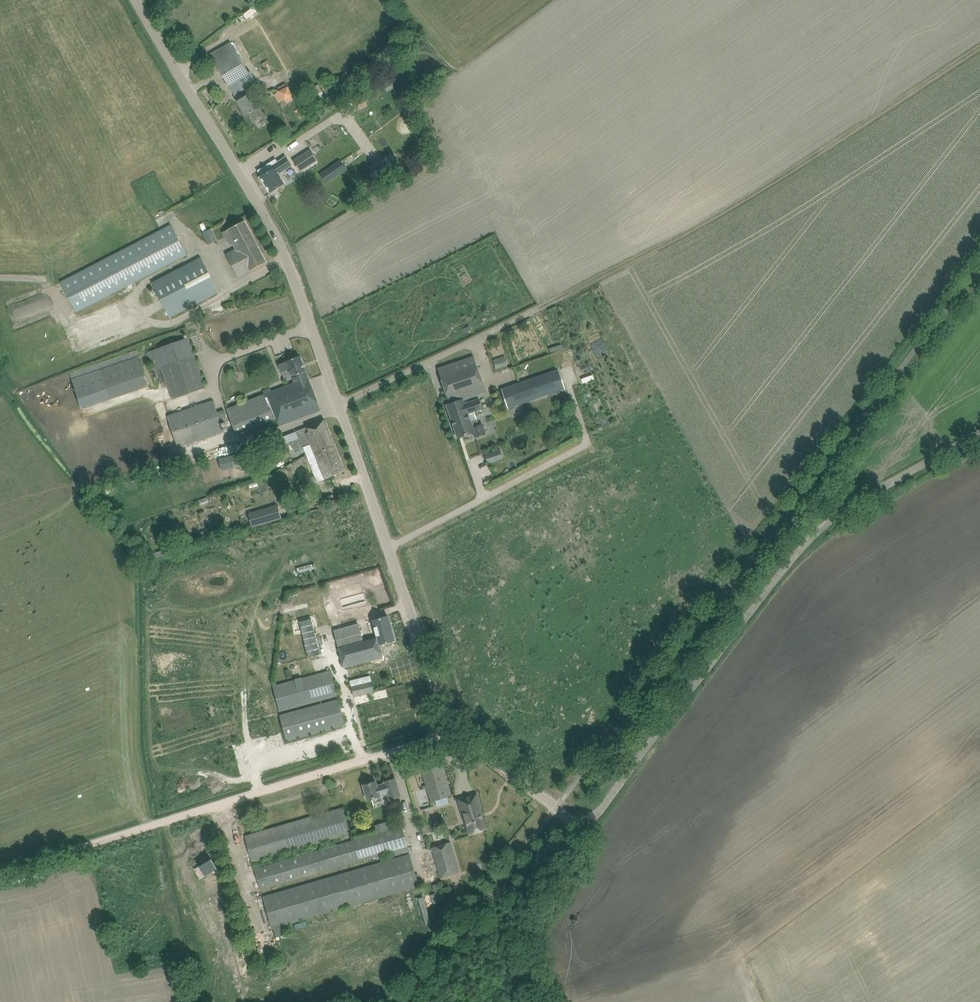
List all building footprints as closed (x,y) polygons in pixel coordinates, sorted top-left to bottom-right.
[(231,42),(218,50),(210,55),(233,94),(237,92),(241,99),(237,101),(246,116),(249,114),(254,122),(265,116),(260,108),(258,109),(249,93),(248,93),(244,88),(255,81),(231,42)] [(387,91),(394,88),(390,79),(383,82),(387,91)] [(279,103),(285,100),(287,103),(295,99),(288,83),(278,87),(280,90),(275,93),(279,103)] [(315,90),(309,93),(312,98),(318,94),(315,90)] [(368,106),(365,101),(357,105),(359,110),(368,106)] [(318,160),(310,149),(293,160),(300,172),(318,160)] [(391,154),(369,165),(374,175),(396,164),(391,154)] [(270,192),(278,187),(285,182),(279,173),(291,165),(285,157),(275,164),(274,162),(259,171),(262,176),(260,177),(270,192)] [(340,161),(327,171),(333,179),(346,169),(340,161)] [(226,255),(238,277),(266,262),(244,221),(223,232),(229,244),(234,241),(238,248),(226,255)] [(186,254),(171,224),(60,282),(77,312),(186,254)] [(203,233),(209,245),(216,241),(211,229),(203,233)] [(219,292),(201,257),(152,283),(169,317),(219,292)] [(154,370),(162,368),(172,398),(205,387),(188,338),(148,352),(154,370)] [(272,390),(271,387),(262,391),(263,393),(225,408),(235,434),(274,420),(276,427),(321,410),(308,377),(307,377),(305,372),(306,371),(299,356),(278,364),(281,373),(289,369),(294,382),(272,390)] [(447,366),(438,369),(450,404),(464,399),(477,395),(486,391),(474,356),(447,366)] [(494,360),(496,369),(508,365),(505,356),(494,360)] [(149,389),(139,358),(73,380),(83,410),(149,389)] [(506,410),(564,391),(557,370),(499,389),(506,410)] [(466,403),(464,399),(450,404),(446,405),(457,437),(474,432),(475,437),(486,433),(483,423),(479,425),(475,411),(482,409),(478,398),(466,403)] [(220,424),(228,421),(224,410),(217,412),(213,400),(167,416),(178,447),(223,431),(220,424)] [(300,439),(291,442),(294,450),(306,446),(311,445),(314,452),(321,449),(321,450),(334,445),(324,420),(315,424),(307,427),(297,431),(300,439)] [(312,463),(319,481),(344,471),(334,445),(321,450),(321,449),(314,452),(317,461),(312,463)] [(500,449),(497,450),(485,454),(488,463),(503,458),(500,449)] [(239,454),(219,458),(222,468),(241,463),(239,454)] [(277,506),(249,514),(253,525),(280,517),(277,506)] [(318,583),(298,590),(311,630),(331,623),(318,583)] [(288,602),(291,619),(297,618),(294,601),(288,602)] [(388,616),(343,628),(334,630),(344,667),(383,657),(379,645),(394,640),(388,616)] [(331,670),(272,685),(279,712),(338,695),(331,670)] [(352,686),(354,696),(374,691),(371,681),(352,686)] [(279,714),(284,731),(286,740),(345,725),(338,699),(279,714)] [(431,801),(450,795),(451,795),(442,764),(422,769),(431,801)] [(368,800),(380,796),(380,795),(388,793),(390,799),(401,796),(395,778),(385,782),(385,783),(377,786),(376,781),(363,785),(368,800)] [(458,799),(461,809),(466,824),(467,823),(470,833),(485,828),(479,808),(481,807),(477,794),(458,799)] [(245,836),(247,845),(252,860),(350,832),(343,809),(341,810),(341,808),(245,836)] [(374,824),(377,832),(254,868),(261,890),(390,853),(391,857),(409,851),(402,825),(387,829),(385,821),(374,824)] [(450,842),(432,848),(441,878),(459,872),(450,842)] [(262,896),(271,929),(284,926),(419,886),(410,853),(262,896)] [(199,866),(205,875),(217,868),(212,859),(199,866)] [(284,926),(271,929),(274,937),(287,934),(284,926)]
